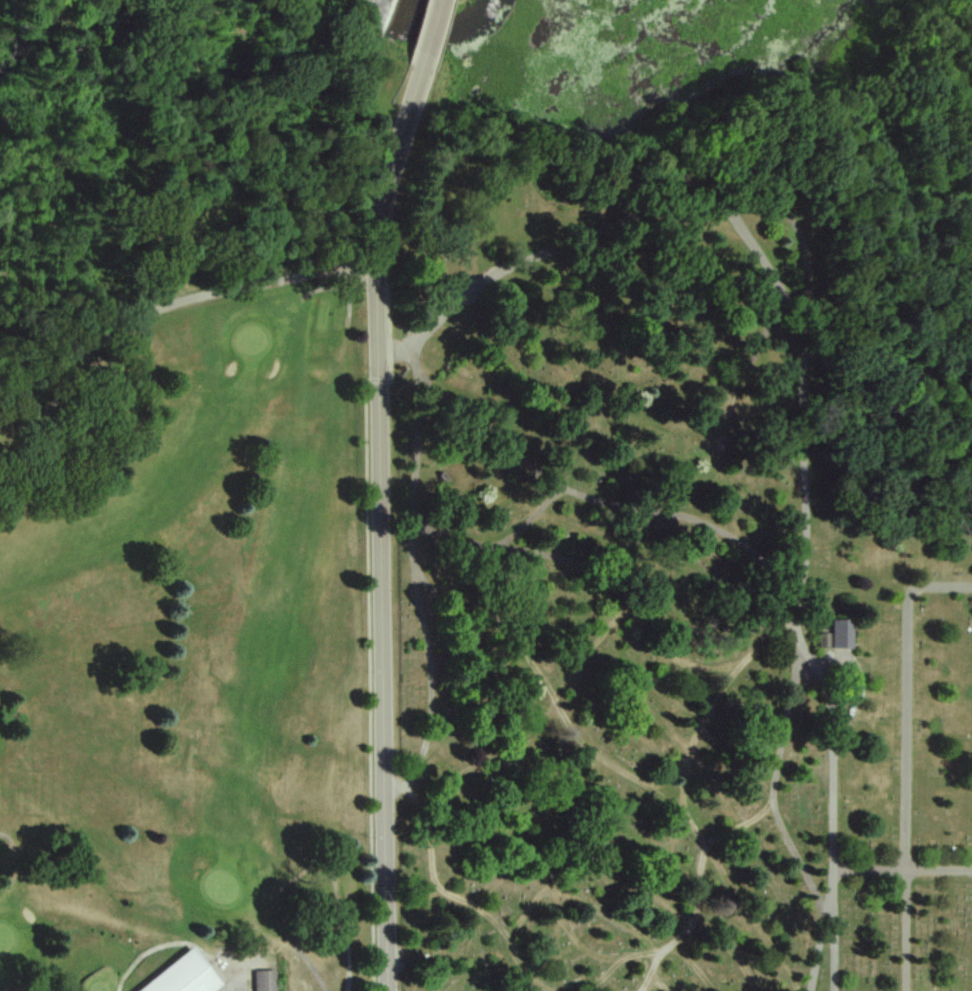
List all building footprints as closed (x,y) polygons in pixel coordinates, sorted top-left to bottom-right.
[(815,623),(815,636),(823,635),(824,653),(853,653),(853,621),(835,620),(815,623)] [(213,988),(182,948),(129,990),(209,990),(213,988)] [(254,971),(255,990),(276,990),(275,971),(254,971)]
